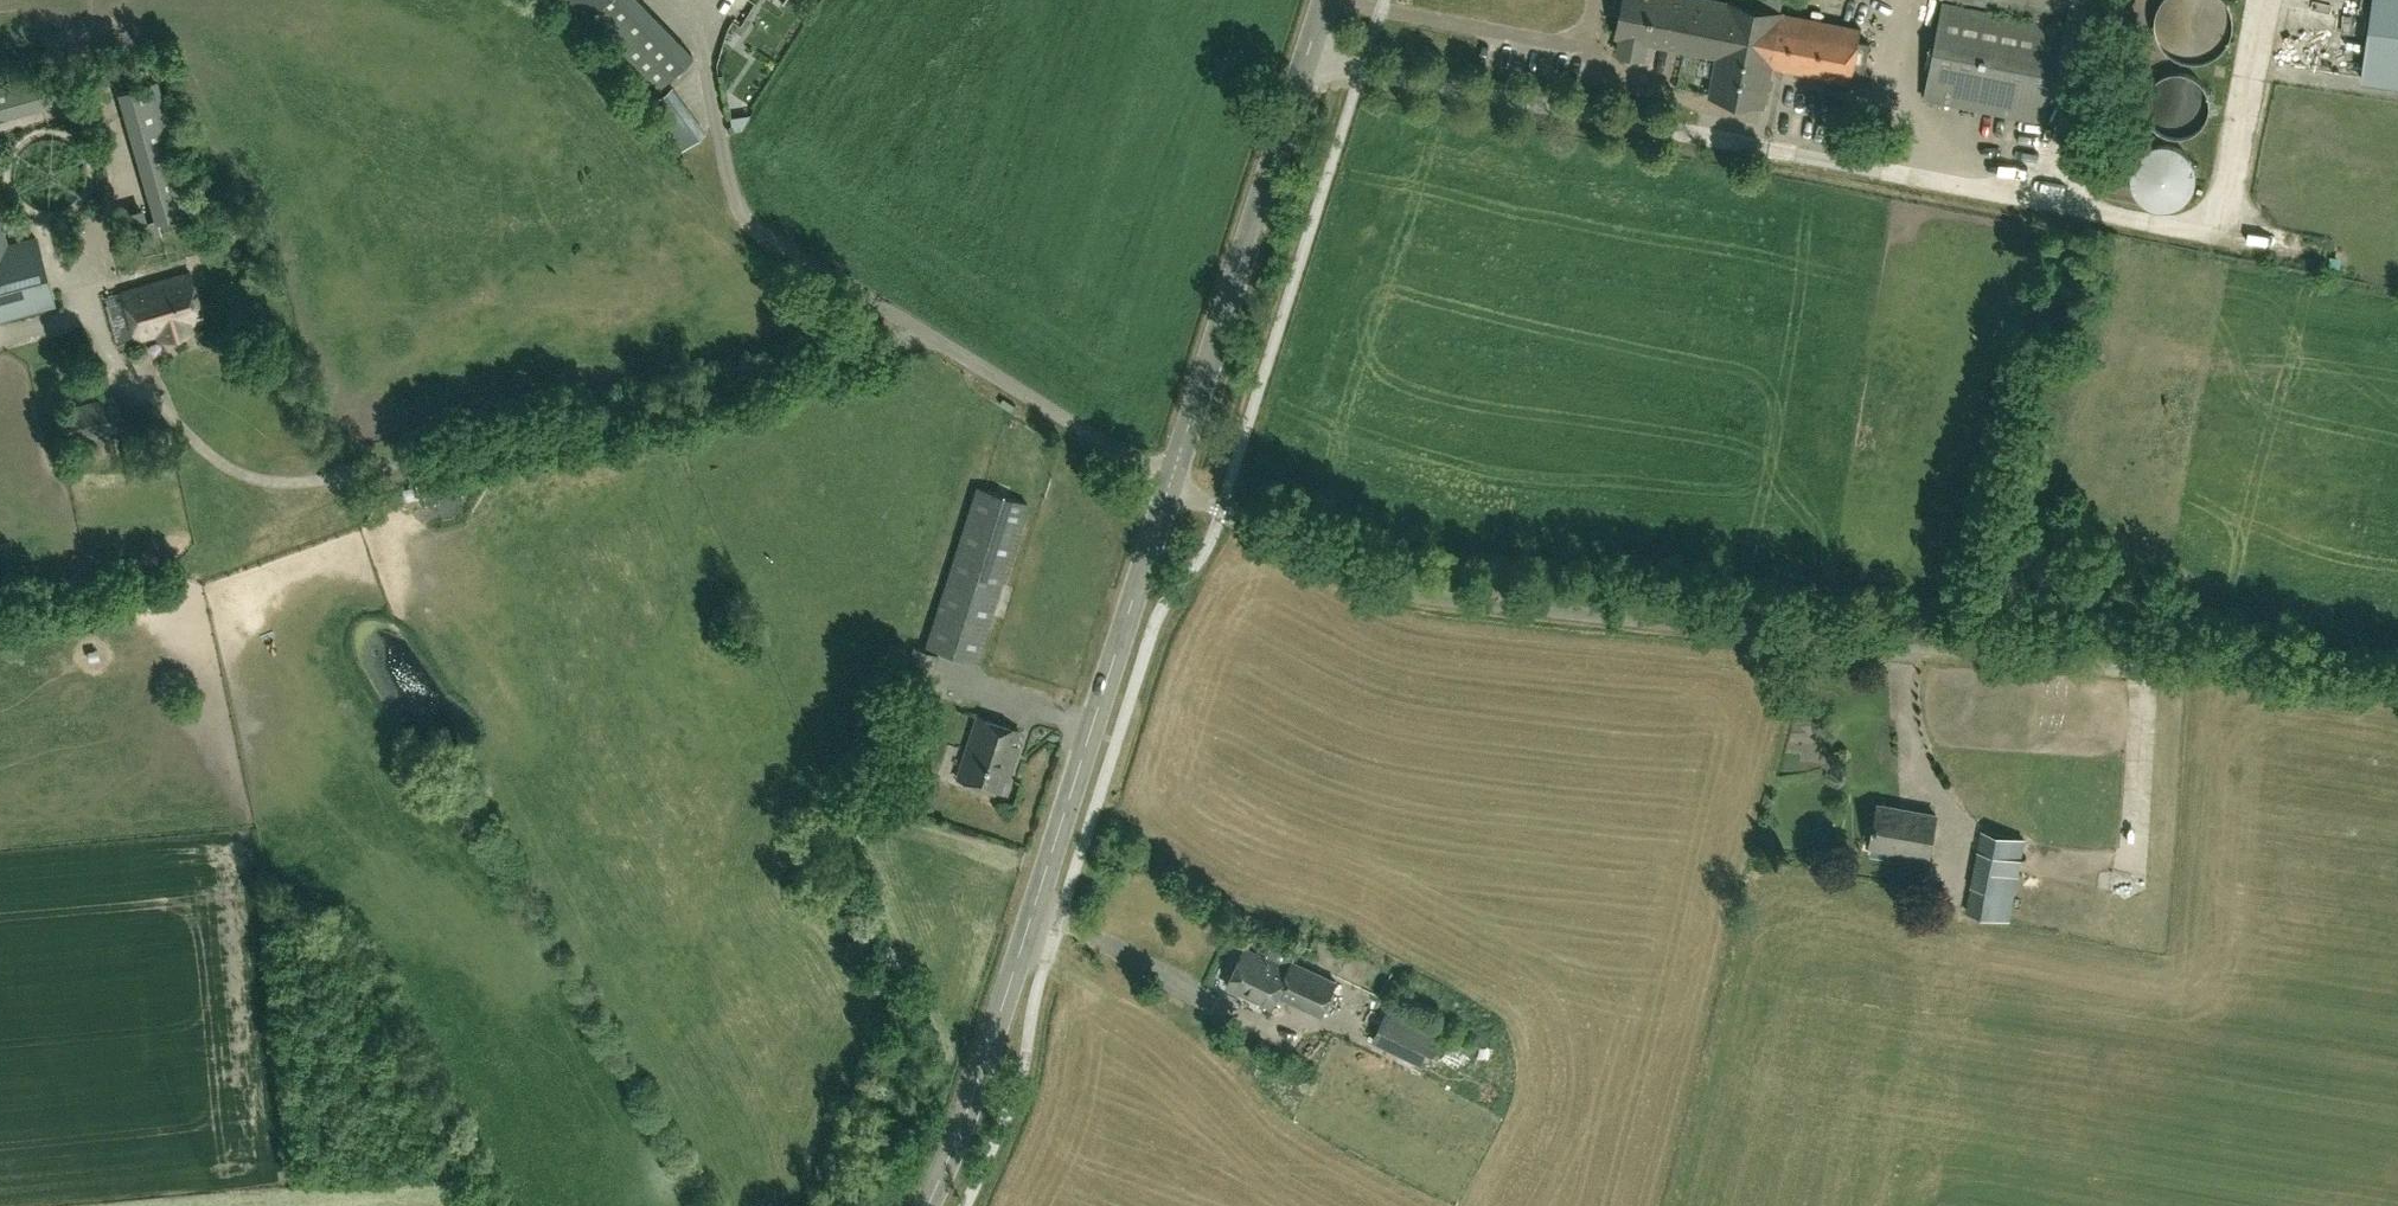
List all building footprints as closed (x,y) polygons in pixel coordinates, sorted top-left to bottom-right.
[(601,0),(564,0),(585,19),(601,0)] [(658,87),(692,53),(639,0),(603,0),(588,16),(658,87)] [(1617,35),(1622,36),(1619,52),(1645,57),(1648,41),(1719,55),(1711,94),(1764,105),(1772,66),(1851,81),(1854,68),(1864,70),(1869,43),(1859,41),(1862,28),(1782,12),(1729,2),(1720,0),(1624,0),(1617,35)] [(2095,0),(1972,0),(2032,12),(2031,18),(1943,1),(1924,95),(2044,118),(2051,83),(2077,88),(2095,0)] [(2362,78),(2397,83),(2397,0),(2373,0),(2362,78)] [(42,106),(34,70),(0,79),(0,117),(42,106)] [(682,147),(705,131),(671,85),(649,102),(682,147)] [(55,299),(37,235),(6,243),(0,221),(0,314),(55,299)] [(169,336),(191,330),(189,324),(204,319),(190,271),(122,291),(136,339),(167,330),(169,336)] [(125,431),(116,394),(60,408),(68,441),(104,432),(105,436),(125,431)] [(976,661),(1026,502),(977,487),(927,645),(976,661)] [(1007,778),(1018,745),(1014,744),(1019,730),(977,716),(957,778),(999,791),(1003,777),(1007,778)] [(1930,854),(1937,814),(1878,803),(1871,843),(1930,854)] [(1983,832),(1968,913),(2008,921),(2024,839),(1983,832)] [(1289,968),(1245,947),(1228,984),(1272,1005),(1278,993),(1320,1013),(1335,981),(1293,961),(1289,968)] [(1413,1024),(1386,1011),(1373,1038),(1400,1051),(1413,1024)]
